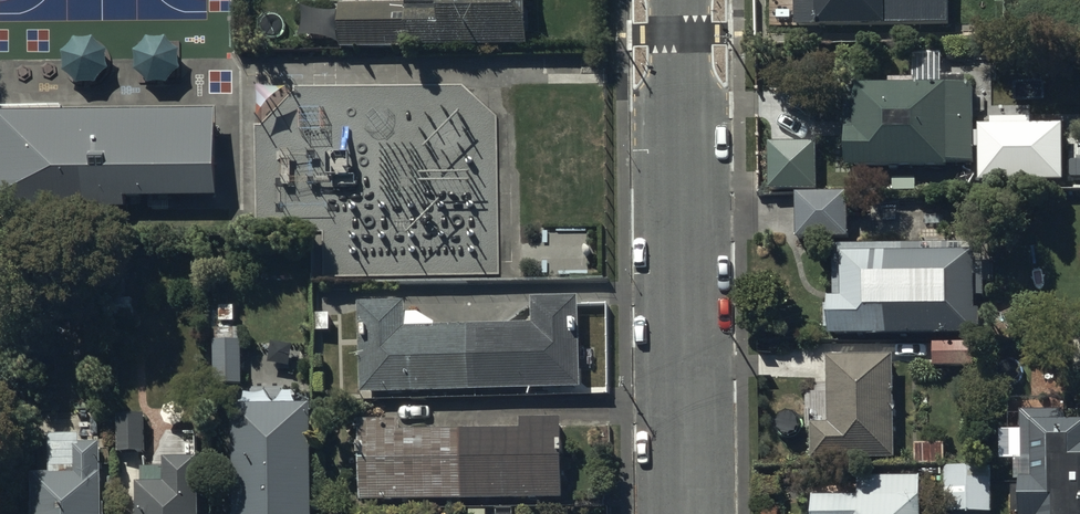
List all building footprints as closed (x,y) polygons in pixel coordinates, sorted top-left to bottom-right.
[(526,0),(407,0),(407,1),(340,1),(340,44),(526,44),(526,0)] [(795,27),(949,26),(949,0),(795,0),(795,27)] [(974,163),(973,86),(942,87),(942,55),(914,55),(915,86),(856,86),(856,94),(845,95),(846,170),(948,168),(948,163),(974,163)] [(0,116),(0,188),(40,187),(40,201),(85,200),(85,209),(127,208),(127,199),(220,198),(219,113),(0,116)] [(989,121),(977,121),(978,178),(1062,176),(1062,121),(1026,121),(1026,115),(989,115),(989,121)] [(848,238),(847,193),(795,194),(796,239),(848,238)] [(921,245),(834,246),(833,300),(829,300),(829,338),(980,335),(979,311),(976,311),(975,298),(984,298),(983,254),(956,254),(955,238),(944,238),(944,229),(921,230),(921,245)] [(587,397),(586,298),(529,298),(529,325),(438,327),(419,314),(409,314),(409,307),(362,308),(364,401),(587,397)] [(238,338),(212,338),(213,381),(239,380),(238,338)] [(966,342),(933,343),(934,368),(966,368),(966,342)] [(894,461),(893,357),(828,358),(829,425),(811,425),(811,461),(894,461)] [(1064,424),(1064,413),(1020,412),(1021,462),(1033,462),(1033,481),(1020,481),(1021,513),(1079,513),(1079,424),(1064,424)] [(314,415),(236,416),(238,513),(315,513),(314,415)] [(118,418),(118,456),(145,456),(145,418),(118,418)] [(563,447),(563,423),(525,423),(525,435),(403,435),(403,425),(363,425),(364,504),(563,504),(564,459),(566,459),(566,447),(563,447)] [(104,450),(85,450),(85,444),(55,444),(55,482),(37,482),(37,513),(104,513),(104,450)] [(945,446),(915,445),(915,464),(945,465),(945,446)] [(203,467),(167,467),(167,477),(145,477),(145,493),(140,493),(140,513),(203,513),(203,467)] [(990,513),(990,468),(945,468),(946,513),(990,513)] [(920,478),(812,480),(812,513),(921,513),(920,478)]
